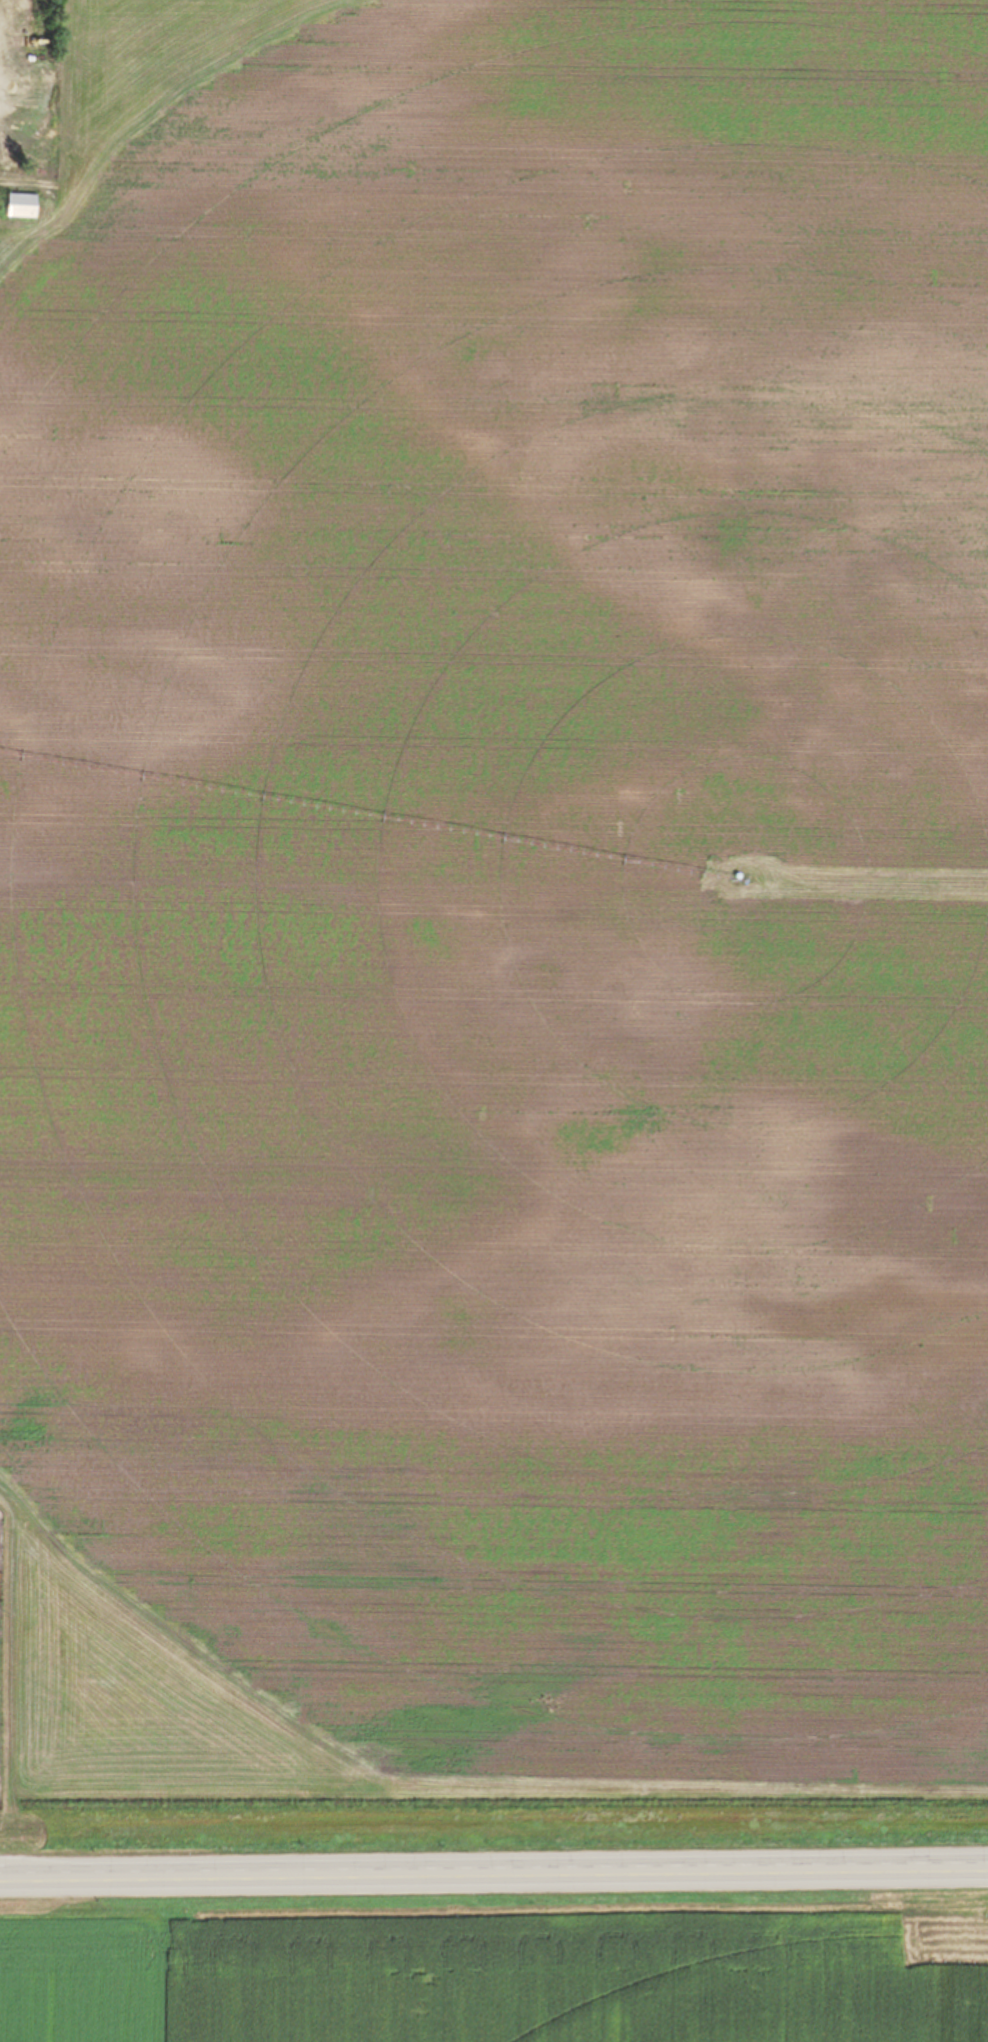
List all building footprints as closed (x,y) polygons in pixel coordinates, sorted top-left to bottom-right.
[(38,197),(36,220),(9,218),(10,195),(38,197)]
